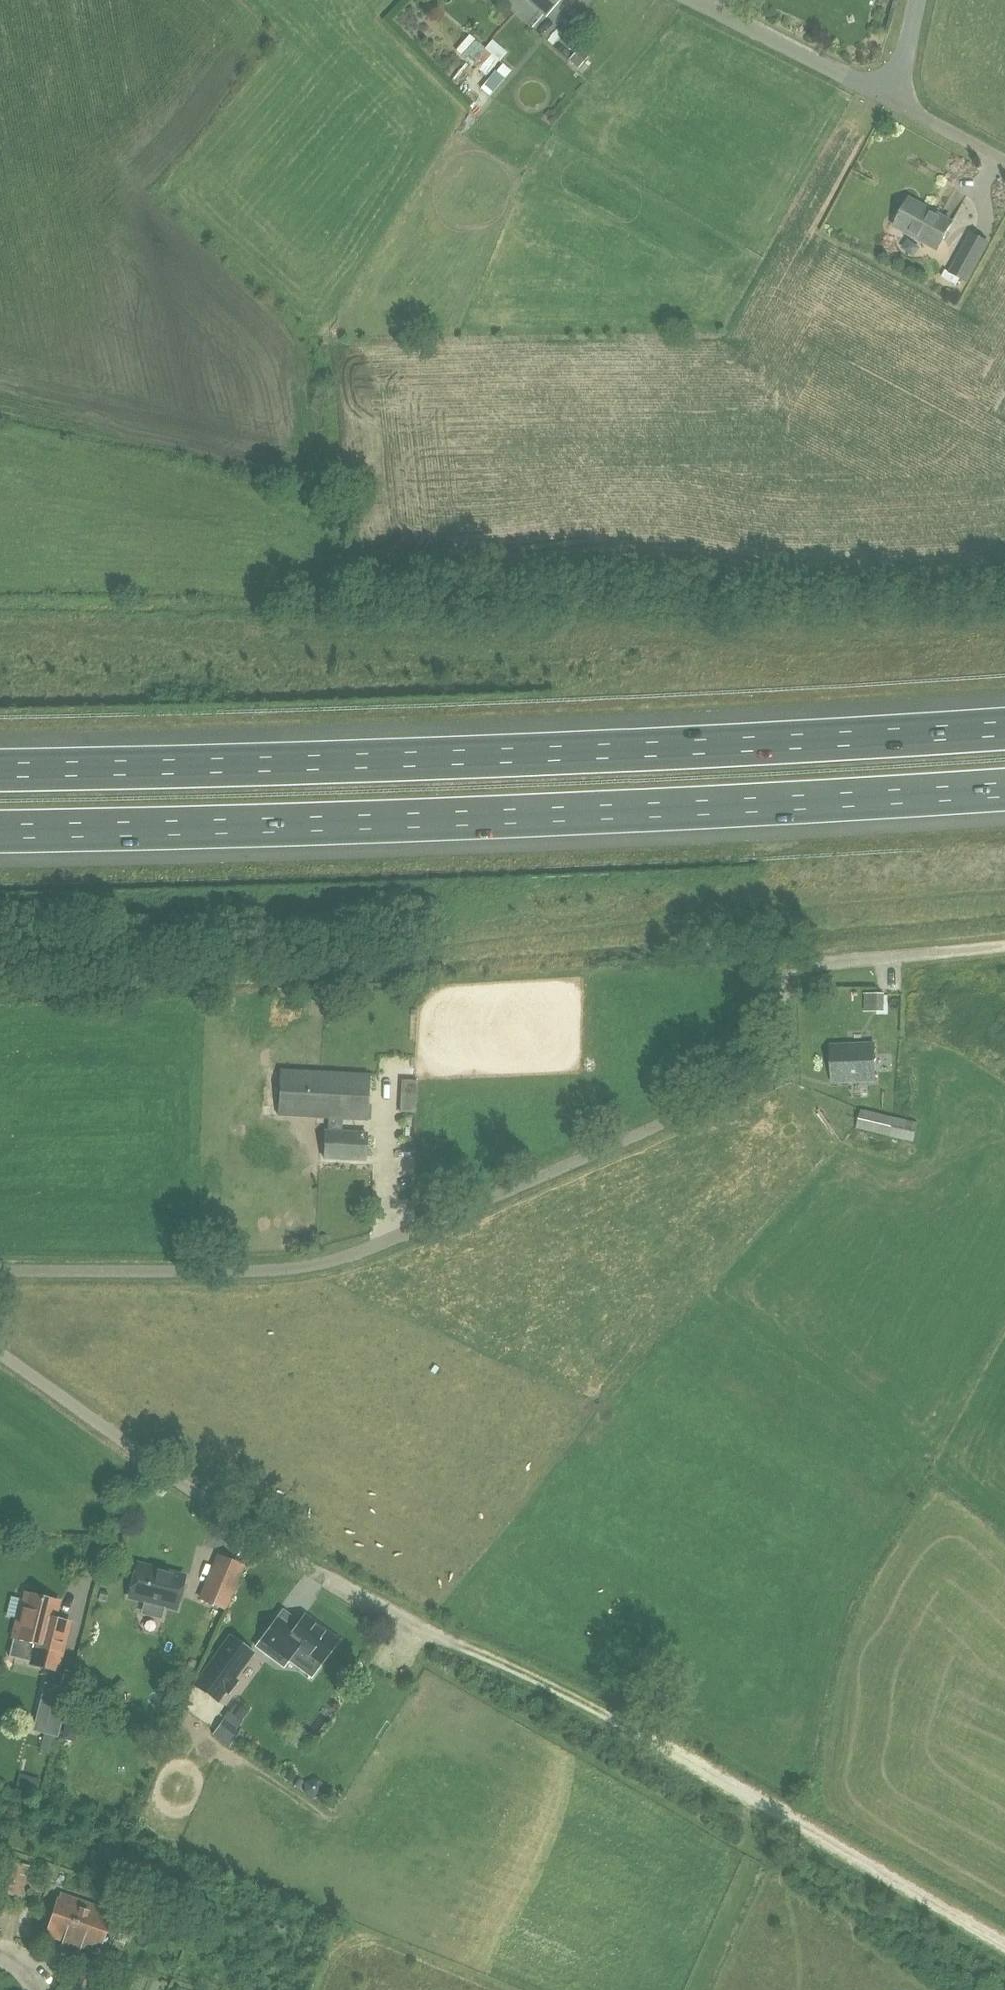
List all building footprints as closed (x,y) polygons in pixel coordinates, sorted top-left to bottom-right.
[(559,0),(530,0),(546,14),(559,0)] [(493,40),(485,48),(470,34),(457,48),(479,69),(487,76),(508,53),(493,40)] [(589,56),(579,48),(570,58),(580,67),(584,61),(586,60),(589,56)] [(505,80),(513,72),(505,64),(497,72),(505,80)] [(939,248),(953,222),(910,199),(896,225),(939,248)] [(968,281),(989,242),(973,233),(952,272),(961,277),(968,281)] [(961,277),(952,272),(947,269),(942,278),(956,285),(961,277)] [(865,1012),(885,1011),(885,993),(864,993),(865,1012)] [(834,1081),(876,1080),(875,1042),(833,1043),(834,1081)] [(368,1119),(370,1073),(281,1069),(279,1114),(329,1117),(329,1131),(326,1131),(324,1157),(366,1160),(367,1133),(342,1132),(343,1118),(368,1119)] [(401,1080),(401,1097),(417,1097),(418,1081),(401,1080)] [(915,1141),(919,1121),(863,1108),(857,1128),(915,1141)] [(225,1608),(243,1566),(219,1556),(201,1598),(225,1608)] [(178,1608),(186,1576),(139,1565),(131,1596),(178,1608)] [(105,1602),(108,1593),(101,1591),(98,1600),(105,1602)] [(49,1638),(59,1602),(27,1594),(21,1618),(18,1618),(14,1636),(38,1642),(33,1663),(57,1669),(64,1642),(49,1638)] [(287,1664),(303,1677),(316,1656),(335,1669),(353,1646),(337,1635),(343,1627),(316,1609),(290,1640),(301,1649),(287,1664)] [(242,1663),(222,1650),(201,1690),(215,1703),(242,1663)] [(69,1690),(46,1684),(34,1730),(57,1736),(69,1690)] [(214,1734),(230,1747),(241,1733),(224,1721),(214,1734)] [(32,1780),(20,1777),(18,1784),(34,1788),(35,1783),(31,1781),(32,1780)] [(293,1784),(299,1788),(303,1781),(297,1778),(293,1784)] [(31,1867),(0,1859),(0,1888),(24,1895),(31,1867)] [(97,1952),(111,1911),(62,1894),(48,1935),(97,1952)] [(102,1966),(85,1960),(79,1976),(73,1974),(69,1986),(80,1989),(94,1989),(102,1966)]
